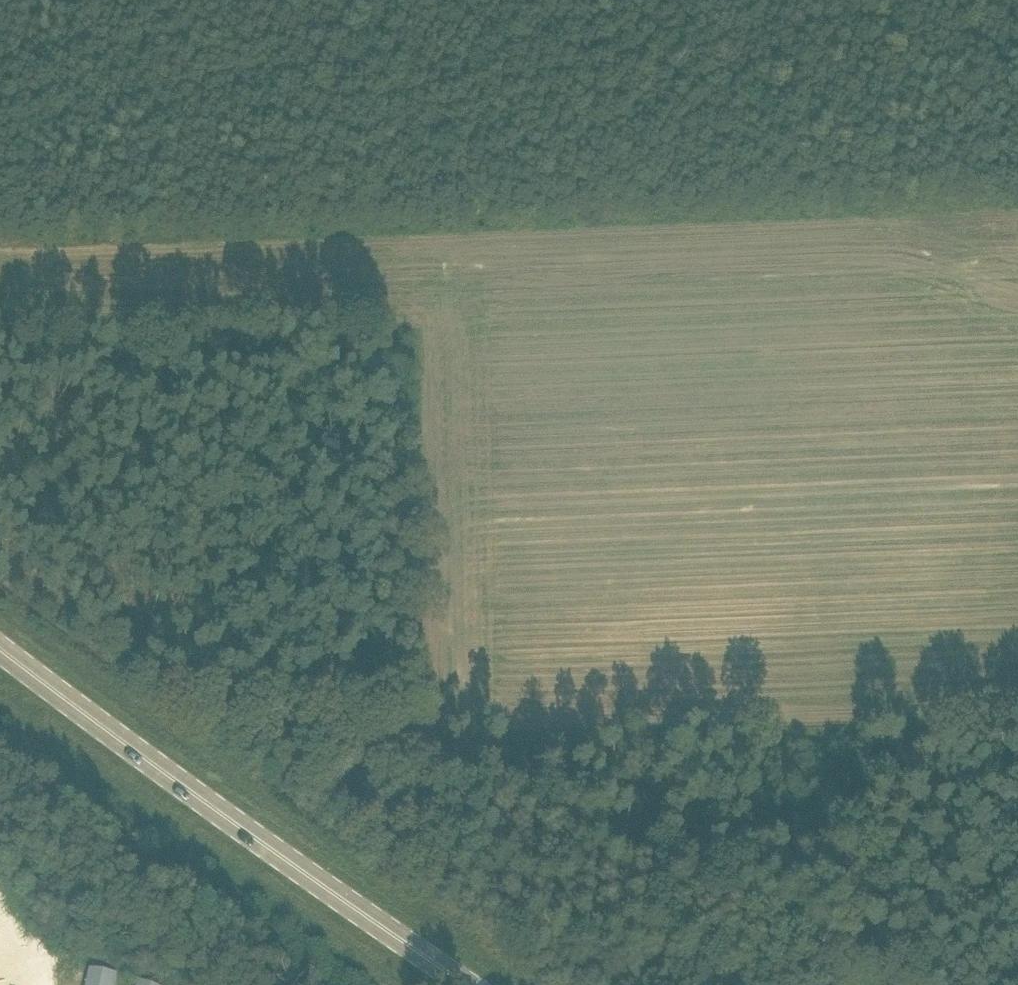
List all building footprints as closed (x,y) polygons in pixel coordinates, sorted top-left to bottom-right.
[(87,984),(112,984),(115,975),(90,969),(87,984)]
